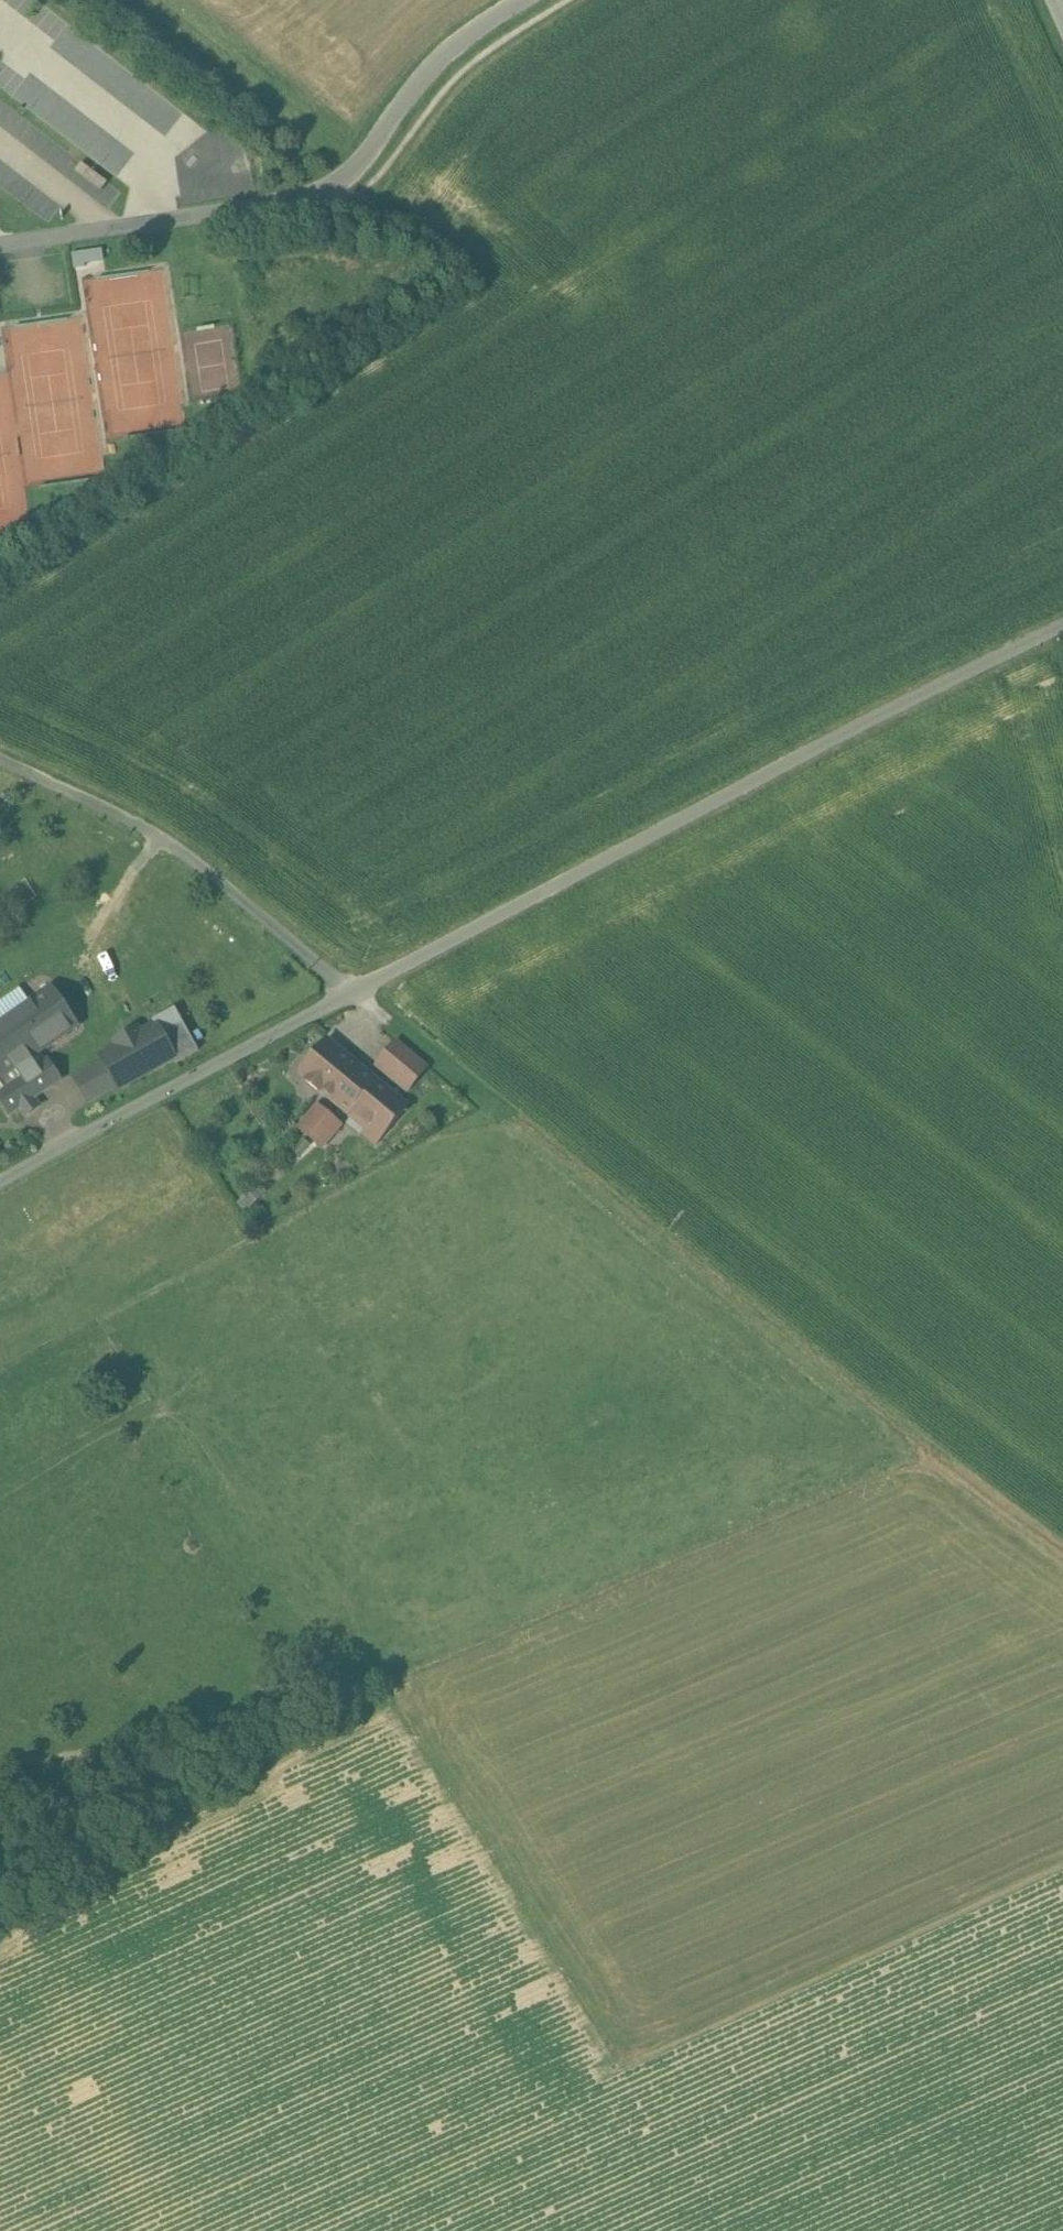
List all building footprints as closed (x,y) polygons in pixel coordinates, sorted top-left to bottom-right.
[(89,252),(73,254),(75,271),(91,268),(89,252)] [(50,990),(22,1010),(47,1046),(76,1026),(50,990)] [(0,1025),(0,1079),(1,1078),(37,1053),(47,1046),(22,1010),(0,1025)] [(138,1029),(116,1041),(119,1047),(102,1056),(119,1087),(175,1056),(157,1025),(141,1034),(138,1029)] [(408,1108),(327,1041),(312,1060),(316,1063),(305,1077),(308,1080),(306,1082),(319,1093),(321,1091),(367,1129),(363,1134),(376,1146),(408,1108)] [(426,1068),(396,1043),(377,1065),(408,1091),(426,1068)] [(37,1053),(1,1078),(8,1089),(45,1063),(37,1053)] [(0,1094),(0,1098),(11,1114),(20,1107),(25,1115),(40,1105),(34,1098),(60,1080),(47,1062),(8,1089),(0,1094)] [(323,1101),(300,1129),(322,1147),(345,1119),(323,1101)]
